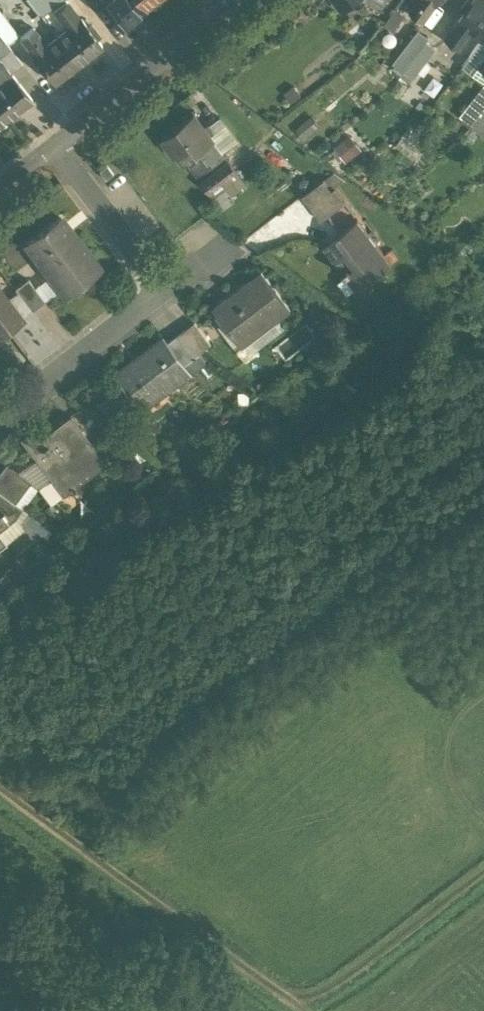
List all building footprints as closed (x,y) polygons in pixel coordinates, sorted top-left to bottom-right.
[(103,1),(123,27),(148,8),(141,0),(105,0),(103,1)] [(148,8),(159,0),(141,0),(148,8)] [(342,10),(355,0),(335,0),(342,10)] [(409,11),(422,20),(435,2),(436,2),(438,0),(417,0),(409,11)] [(458,19),(460,20),(446,38),(458,47),(472,29),(483,37),(483,36),(483,0),(472,0),(458,19)] [(67,1),(55,10),(68,28),(81,18),(67,1)] [(0,9),(0,33),(6,41),(18,32),(0,9)] [(68,28),(57,36),(77,62),(101,44),(82,18),(81,18),(68,28)] [(33,26),(21,35),(34,54),(47,44),(33,26)] [(418,28),(393,62),(404,70),(426,40),(429,36),(418,28)] [(0,33),(0,58),(2,61),(3,60),(11,72),(12,72),(23,63),(6,41),(0,33)] [(34,54),(53,80),(77,62),(57,36),(47,44),(34,54)] [(469,56),(480,64),(483,58),(483,38),(483,37),(469,56)] [(426,40),(404,70),(413,77),(436,47),(426,40)] [(480,64),(469,56),(463,65),(483,81),(483,58),(480,64)] [(0,62),(0,81),(11,72),(3,60),(2,61),(0,62)] [(0,81),(0,106),(8,116),(32,97),(12,72),(11,72),(0,81)] [(459,117),(472,126),(483,110),(483,83),(459,117)] [(472,126),(483,135),(483,110),(472,126)] [(229,112),(176,133),(202,198),(245,182),(231,144),(240,141),(229,112)] [(346,161),(360,151),(351,139),(337,149),(346,161)] [(107,166),(99,171),(105,179),(113,174),(107,166)] [(325,180),(303,196),(322,220),(346,201),(335,187),(332,190),(325,180)] [(59,218),(26,243),(64,292),(97,266),(59,218)] [(358,219),(324,244),(358,288),(392,263),(358,219)] [(262,270),(214,306),(242,344),(291,308),(262,270)] [(42,300),(26,279),(15,288),(31,309),(42,300)] [(0,290),(0,332),(20,317),(0,290)] [(194,320),(166,340),(183,363),(210,342),(194,320)] [(163,336),(117,371),(143,405),(189,370),(183,363),(166,340),(163,336)] [(69,414),(45,432),(37,423),(21,436),(49,473),(58,466),(71,484),(104,459),(69,414)] [(6,461),(0,469),(0,490),(14,500),(30,478),(6,461)] [(0,490),(0,510),(8,521),(13,518),(22,506),(14,500),(0,490)] [(8,521),(0,510),(0,527),(8,521)] [(48,531),(28,546),(35,555),(55,539),(48,531)]
